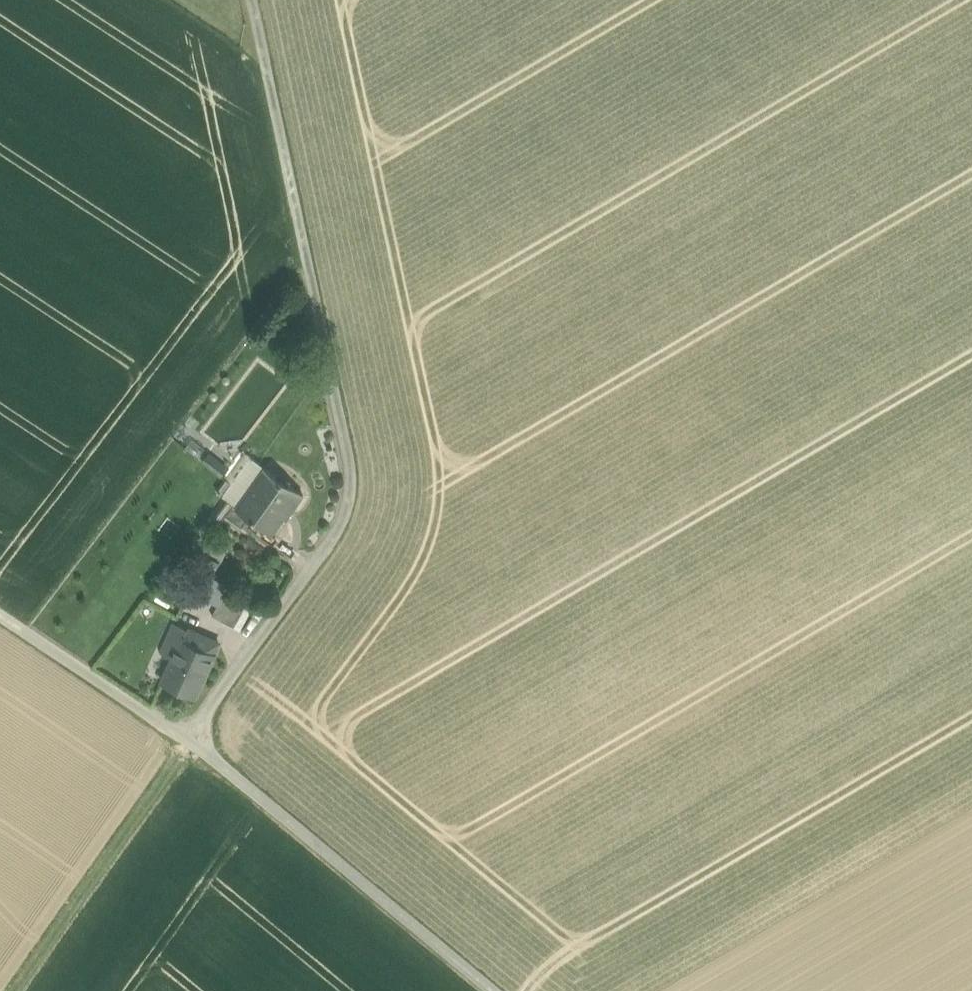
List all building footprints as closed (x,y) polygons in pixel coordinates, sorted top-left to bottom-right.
[(303,494),(267,467),(239,507),(272,532),(289,508),(292,510),(303,494)] [(200,596),(216,603),(211,615),(234,625),(248,593),(209,576),(200,596)] [(162,682),(195,696),(214,655),(182,640),(162,682)]
